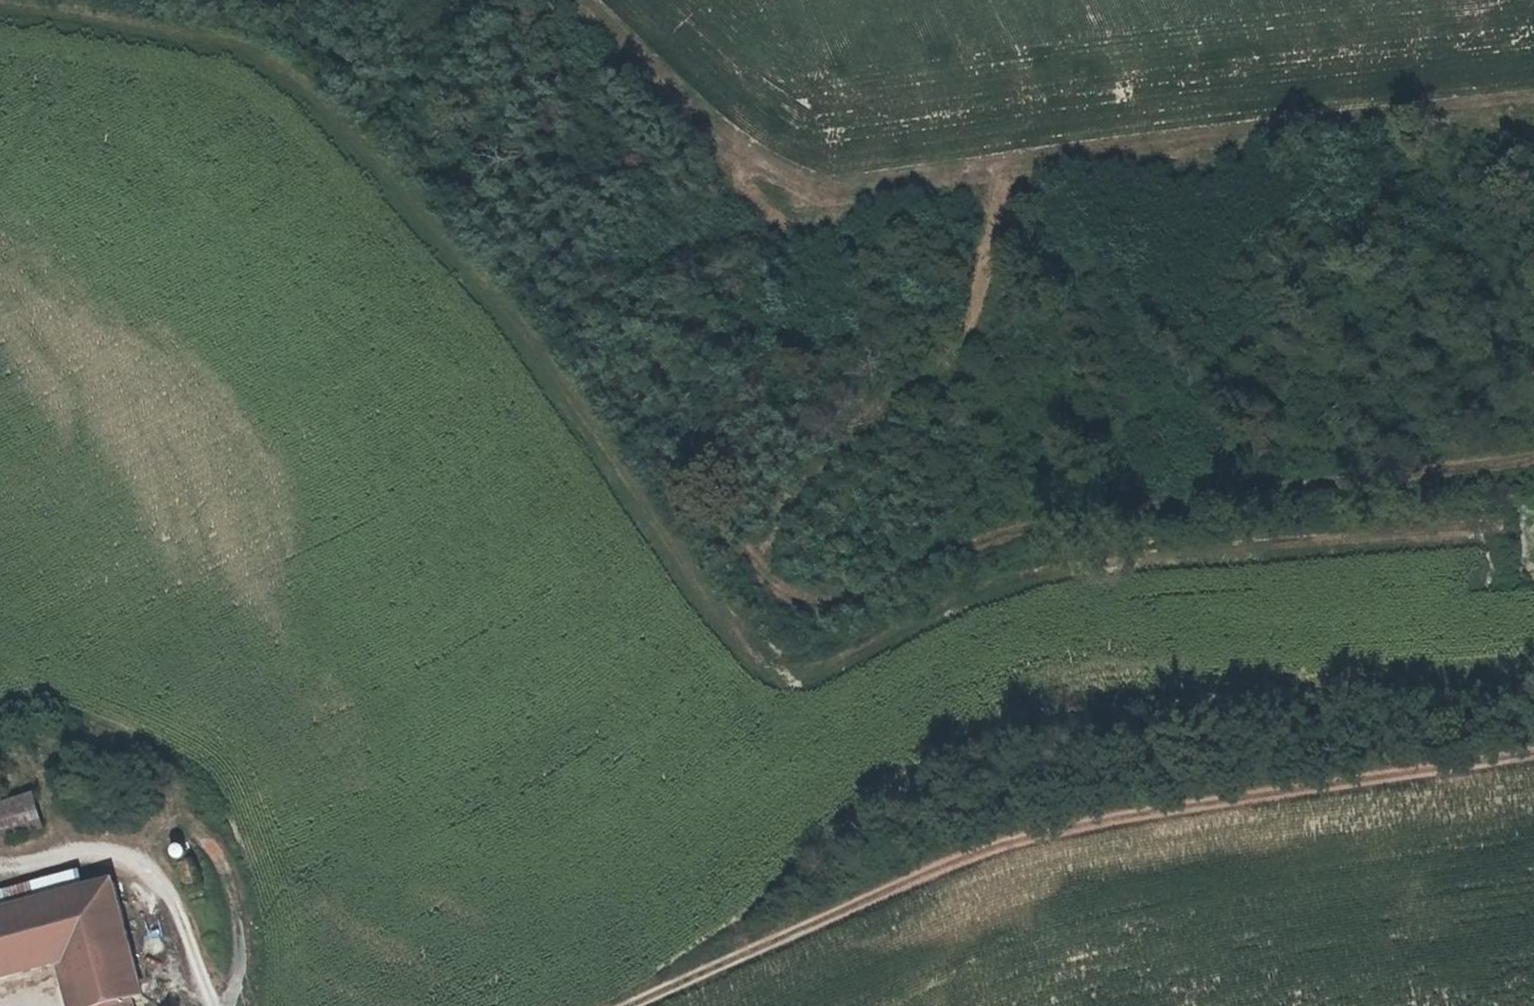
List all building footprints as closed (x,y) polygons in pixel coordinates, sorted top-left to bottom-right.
[(51,814),(45,783),(0,792),(0,824),(51,814)] [(0,893),(0,933),(126,907),(118,871),(0,893)] [(130,986),(142,984),(126,907),(0,933),(0,961),(59,949),(71,999),(95,995),(97,1005),(135,1005),(130,986)]
